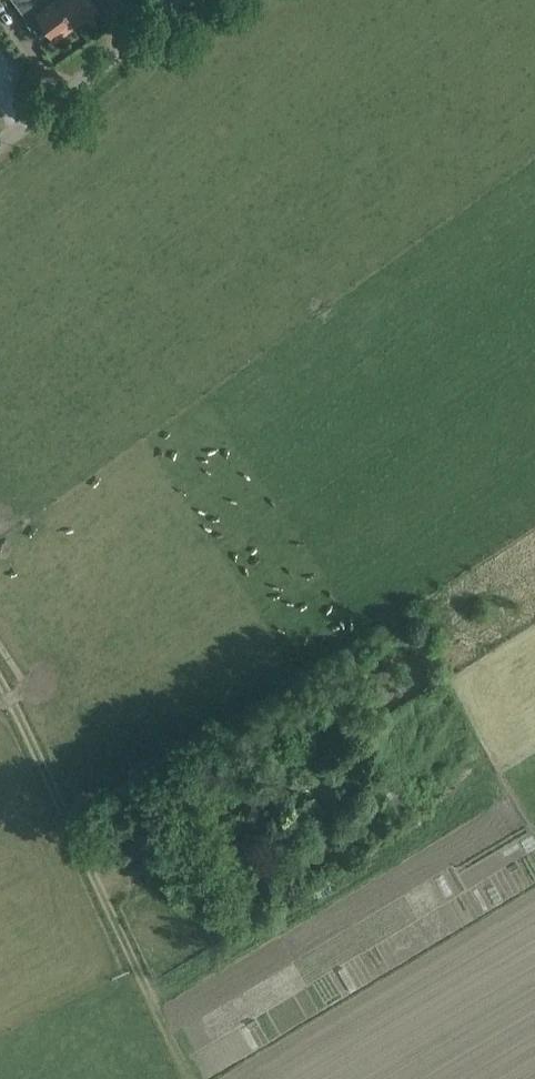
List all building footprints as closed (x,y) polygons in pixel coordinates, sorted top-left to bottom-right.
[(38,31),(47,25),(56,37),(76,22),(60,0),(15,0),(38,31)] [(76,22),(96,7),(90,0),(60,0),(76,22)] [(65,50),(110,22),(104,11),(58,38),(65,50)] [(292,859),(310,849),(304,840),(287,849),(292,859)]
